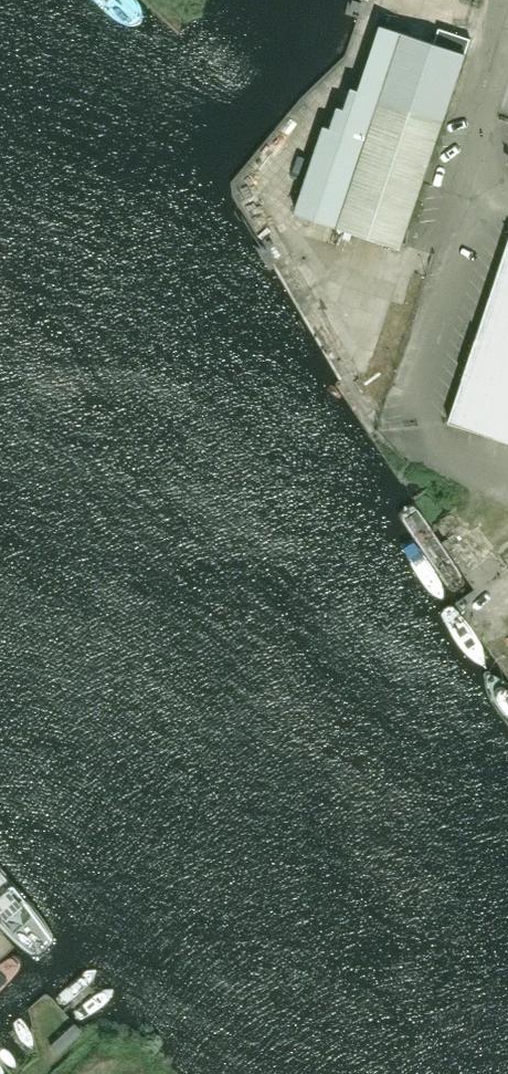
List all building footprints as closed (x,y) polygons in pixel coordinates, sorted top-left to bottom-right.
[(465,53),(403,33),(380,25),(359,89),(351,86),(345,107),(338,104),(331,127),(324,125),(295,212),(337,227),(399,248),(465,53)] [(448,421),(507,441),(507,241),(448,421)]
